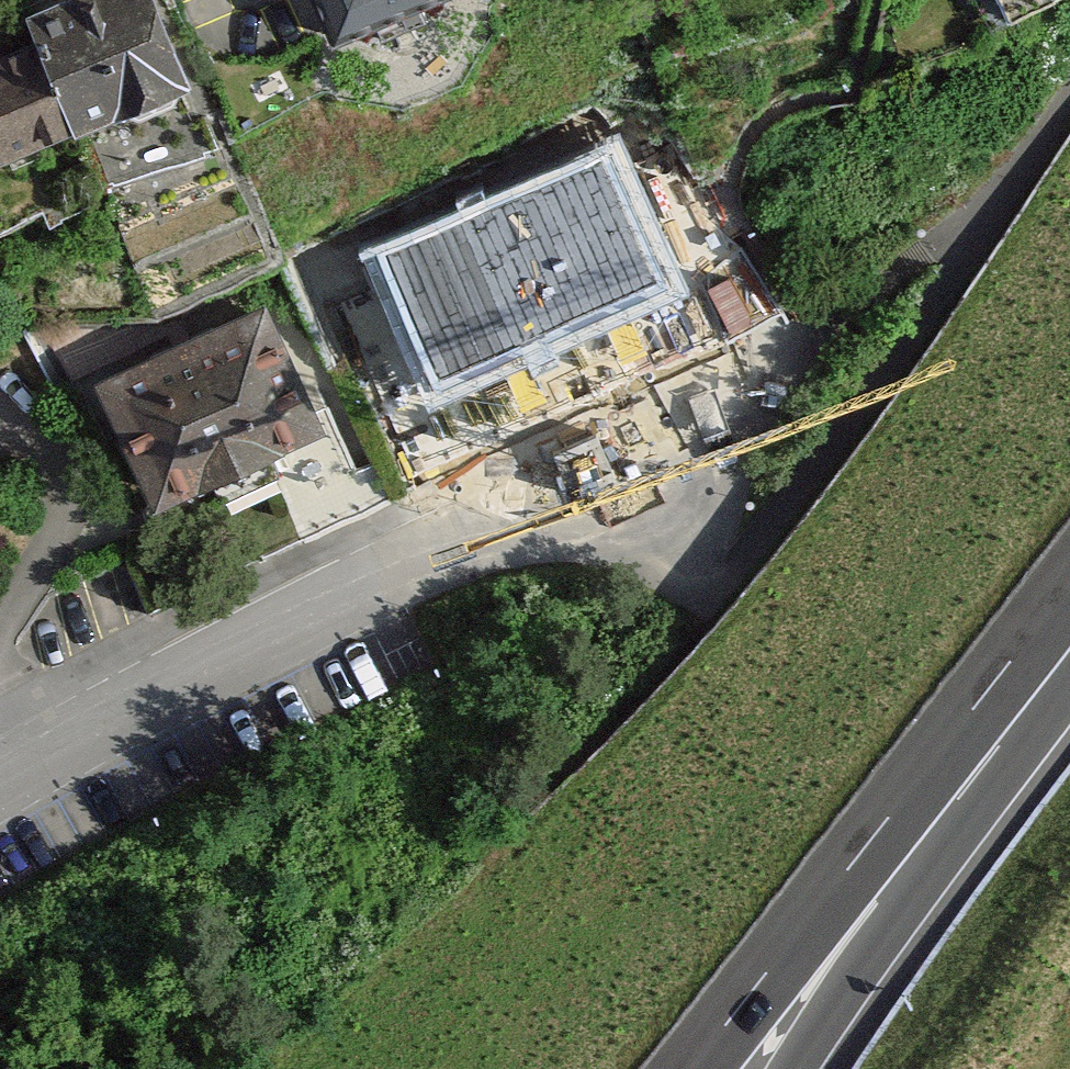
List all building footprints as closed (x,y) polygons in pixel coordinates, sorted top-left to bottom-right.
[(76,121),(192,73),(162,0),(41,0),(28,6),(76,121)] [(347,46),(449,0),(327,0),(347,46)] [(76,121),(39,39),(0,56),(0,155),(76,121)] [(599,347),(700,307),(637,146),(412,235),(449,327),(572,279),(599,347)] [(90,382),(151,518),(326,436),(267,305),(90,382)]
